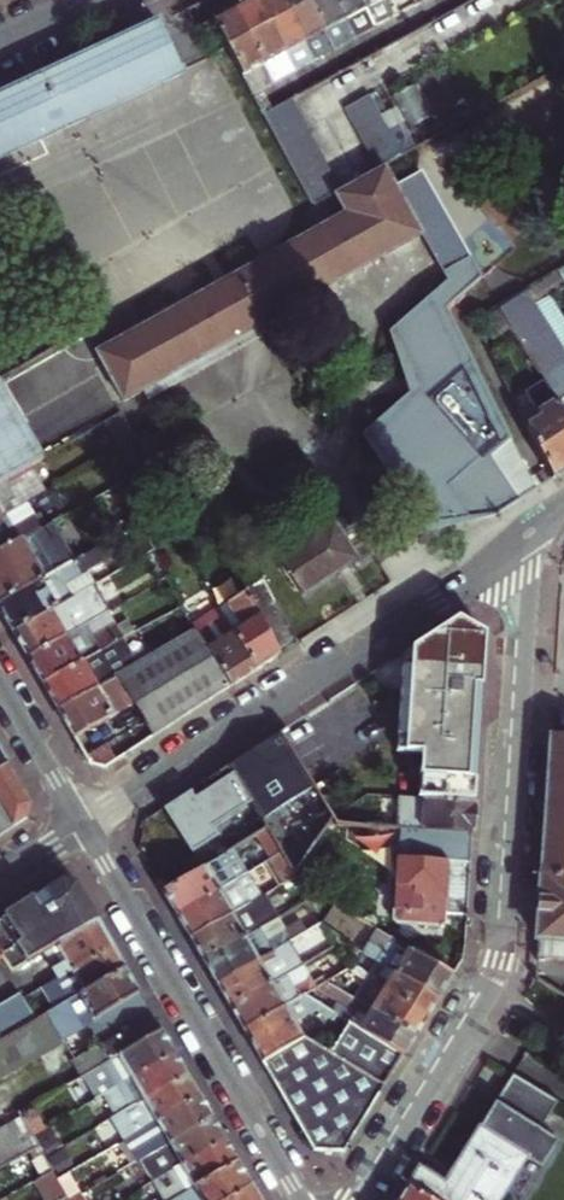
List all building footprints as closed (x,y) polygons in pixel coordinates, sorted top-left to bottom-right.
[(236,7),(251,36),(270,25),(257,0),(249,0),(248,1),(236,7)] [(270,25),(291,14),(284,0),(257,0),(270,25)] [(291,14),(309,5),(307,0),(284,0),(291,14)] [(334,50),(344,45),(355,39),(334,0),(318,0),(309,5),(334,50)] [(355,39),(365,33),(375,28),(359,0),(334,0),(355,39)] [(375,28),(386,22),(396,17),(387,0),(359,0),(375,28)] [(309,5),(291,14),(315,60),(326,54),(334,50),(309,5)] [(229,46),(230,48),(251,36),(236,7),(227,12),(214,18),(229,46)] [(270,25),(295,71),(306,65),(315,60),(291,14),(270,25)] [(214,18),(196,28),(209,56),(229,46),(214,18)] [(251,36),(275,82),(287,76),(295,71),(270,25),(251,36)] [(0,99),(0,161),(62,132),(180,76),(178,72),(156,27),(39,81),(0,99)] [(275,82),(251,36),(230,48),(253,94),(261,90),(266,87),(275,82)] [(261,90),(253,94),(311,207),(338,191),(292,100),(271,111),(261,90)] [(344,111),(376,171),(414,151),(401,127),(388,134),(369,98),(344,111)] [(334,199),(343,216),(228,280),(256,329),(418,236),(393,189),(391,187),(383,172),(334,199)] [(420,173),(393,189),(418,236),(445,284),(392,335),(419,389),(364,436),(424,501),(430,534),(497,514),(534,490),(445,309),(480,279),(420,173)] [(496,310),(506,324),(543,381),(563,414),(563,282),(558,273),(496,310)] [(256,329),(228,280),(118,341),(145,392),(252,331),(256,329)] [(496,310),(475,322),(483,339),(506,324),(496,310)] [(145,392),(147,396),(150,403),(258,341),(252,331),(145,392)] [(98,353),(126,402),(145,392),(118,341),(98,353)] [(517,407),(552,478),(563,471),(563,414),(543,381),(528,390),(533,398),(517,407)] [(124,444),(134,439),(127,423),(117,428),(124,444)] [(20,470),(23,468),(0,429),(0,481),(20,470)] [(0,481),(0,517),(27,501),(35,497),(20,470),(0,481)] [(27,501),(0,517),(0,551),(62,516),(54,503),(35,514),(27,501)] [(0,551),(0,603),(85,554),(63,515),(62,516),(0,551)] [(304,594),(358,560),(334,521),(280,555),(304,594)] [(129,529),(141,556),(151,550),(139,523),(129,529)] [(0,603),(0,609),(5,618),(12,630),(92,585),(93,584),(86,572),(103,562),(95,548),(85,554),(0,603)] [(265,578),(247,589),(280,654),(299,641),(265,578)] [(19,643),(27,656),(106,611),(92,585),(12,630),(19,643)] [(268,661),(280,654),(247,589),(216,607),(220,613),(230,628),(257,669),(268,661)] [(173,629),(180,640),(196,632),(190,622),(179,605),(164,613),(173,629)] [(241,678),(257,669),(230,628),(220,613),(216,607),(190,622),(196,632),(230,685),(241,678)] [(43,682),(100,650),(133,631),(126,619),(114,625),(106,611),(27,656),(35,669),(43,682)] [(419,755),(416,797),(478,801),(483,725),(489,635),(456,620),(401,655),(395,753),(419,755)] [(180,640),(173,629),(143,646),(149,657),(180,640)] [(230,685),(196,632),(180,640),(149,657),(121,673),(136,699),(156,733),(230,685)] [(141,642),(107,662),(100,650),(43,682),(50,695),(58,709),(121,673),(149,657),(143,646),(141,642)] [(121,673),(58,709),(68,726),(74,736),(136,699),(121,673)] [(555,730),(549,837),(541,957),(563,957),(563,730),(555,730)] [(260,748),(231,767),(256,806),(265,819),(315,784),(284,732),(260,748)] [(325,797),(368,780),(355,745),(312,762),(325,797)] [(27,802),(5,765),(0,768),(0,834),(22,819),(25,811),(27,802)] [(231,767),(166,809),(195,855),(222,838),(217,829),(256,806),(231,767)] [(402,829),(476,834),(477,818),(478,801),(416,797),(402,796),(400,829),(402,829)] [(448,914),(470,916),(473,875),(476,834),(402,829),(397,919),(403,925),(447,928),(448,914)] [(271,830),(262,834),(277,859),(286,854),(271,830)] [(237,850),(165,892),(172,905),(178,915),(251,873),(237,850)] [(286,885),(299,877),(297,873),(286,854),(277,859),(272,861),(286,885)] [(251,873),(178,915),(185,927),(192,939),(265,897),(251,873)] [(64,881),(42,896),(0,922),(0,947),(5,955),(14,970),(101,921),(79,884),(64,881)] [(265,897),(192,939),(199,951),(205,961),(263,929),(283,917),(270,895),(265,897)] [(321,914),(271,942),(263,929),(205,961),(212,972),(219,984),(326,923),(321,914)] [(110,936),(101,921),(14,970),(19,978),(51,960),(62,978),(116,947),(110,936)] [(326,923),(219,984),(225,996),(232,1007),(290,975),(283,962),(333,935),(327,925),(326,923)] [(381,959),(444,998),(452,986),(459,974),(381,929),(367,950),(381,959)] [(57,998),(62,1007),(128,969),(124,961),(116,947),(62,978),(69,991),(57,998)] [(368,979),(432,1017),(438,1008),(444,998),(381,959),(372,973),(366,969),(362,975),(368,979)] [(65,1033),(95,1016),(97,1021),(143,994),(135,980),(128,969),(62,1007),(53,1013),(65,1033)] [(290,975),(232,1007),(239,1020),(246,1031),(309,995),(321,989),(314,977),(297,986),(290,975)] [(354,988),(350,994),(420,1037),(426,1027),(432,1017),(368,979),(360,992),(354,988)] [(352,1006),(345,1017),(354,1023),(409,1056),(415,1046),(420,1037),(350,994),(331,982),(321,989),(309,995),(325,1005),(332,994),(352,1006)] [(23,994),(0,1007),(0,1043),(5,1040),(20,1031),(33,1024),(39,1021),(23,994)] [(154,1013),(143,994),(97,1021),(108,1039),(154,1013)] [(325,1005),(309,995),(246,1031),(255,1047),(265,1063),(307,1036),(299,1023),(318,1011),(333,1020),(336,1022),(341,1015),(325,1005)] [(307,1036),(309,1035),(333,1020),(318,1011),(299,1023),(307,1036)] [(39,1021),(33,1024),(50,1050),(69,1039),(65,1033),(53,1013),(43,1018),(39,1021)] [(117,1059),(164,1031),(159,1022),(154,1013),(108,1039),(105,1040),(107,1042),(117,1059)] [(409,1056),(354,1023),(335,1052),(385,1082),(390,1086),(409,1056)] [(20,1031),(36,1059),(50,1050),(33,1024),(20,1031)] [(5,1040),(21,1068),(36,1059),(20,1031),(5,1040)] [(171,1043),(164,1031),(117,1059),(92,1074),(104,1096),(108,1094),(177,1054),(171,1043)] [(316,1151),(345,1147),(385,1082),(335,1052),(309,1035),(307,1036),(265,1063),(285,1097),(316,1151)] [(5,1040),(0,1043),(0,1065),(6,1076),(21,1068),(5,1040)] [(102,1045),(103,1048),(78,1062),(87,1077),(92,1074),(117,1059),(107,1042),(102,1045)] [(108,1094),(121,1117),(190,1076),(185,1068),(177,1054),(108,1094)] [(519,1074),(502,1100),(520,1111),(536,1084),(519,1074)] [(117,1119),(129,1141),(145,1132),(203,1099),(197,1088),(190,1076),(121,1117),(117,1119)] [(414,1185),(438,1199),(504,1199),(532,1156),(547,1165),(563,1139),(563,1137),(549,1127),(563,1104),(563,1102),(536,1084),(520,1111),(502,1100),(476,1142),(451,1182),(425,1165),(425,1166),(414,1185)] [(210,1110),(203,1099),(145,1132),(153,1146),(139,1154),(143,1161),(215,1119),(210,1110)] [(34,1152),(44,1146),(37,1134),(27,1116),(12,1125),(29,1154),(34,1152)] [(143,1161),(156,1183),(170,1175),(228,1142),(222,1132),(215,1119),(143,1161)] [(16,1162),(29,1154),(12,1125),(0,1131),(0,1135),(16,1162)] [(54,1125),(37,1134),(44,1146),(51,1158),(68,1148),(54,1125)] [(1,1170),(16,1162),(0,1135),(0,1168),(1,1170)] [(165,1199),(175,1199),(197,1188),(240,1163),(234,1153),(228,1142),(170,1175),(177,1189),(163,1196),(165,1199)] [(51,1158),(44,1146),(34,1152),(48,1177),(58,1171),(51,1158)] [(255,1188),(248,1176),(240,1163),(197,1188),(175,1199),(233,1199),(255,1188)] [(41,1181),(52,1199),(63,1199),(72,1195),(63,1179),(58,1171),(48,1177),(41,1181)] [(170,1175),(156,1183),(163,1196),(177,1189),(170,1175)] [(414,1185),(404,1199),(438,1199),(414,1185)] [(255,1188),(233,1199),(261,1199),(255,1188)]
